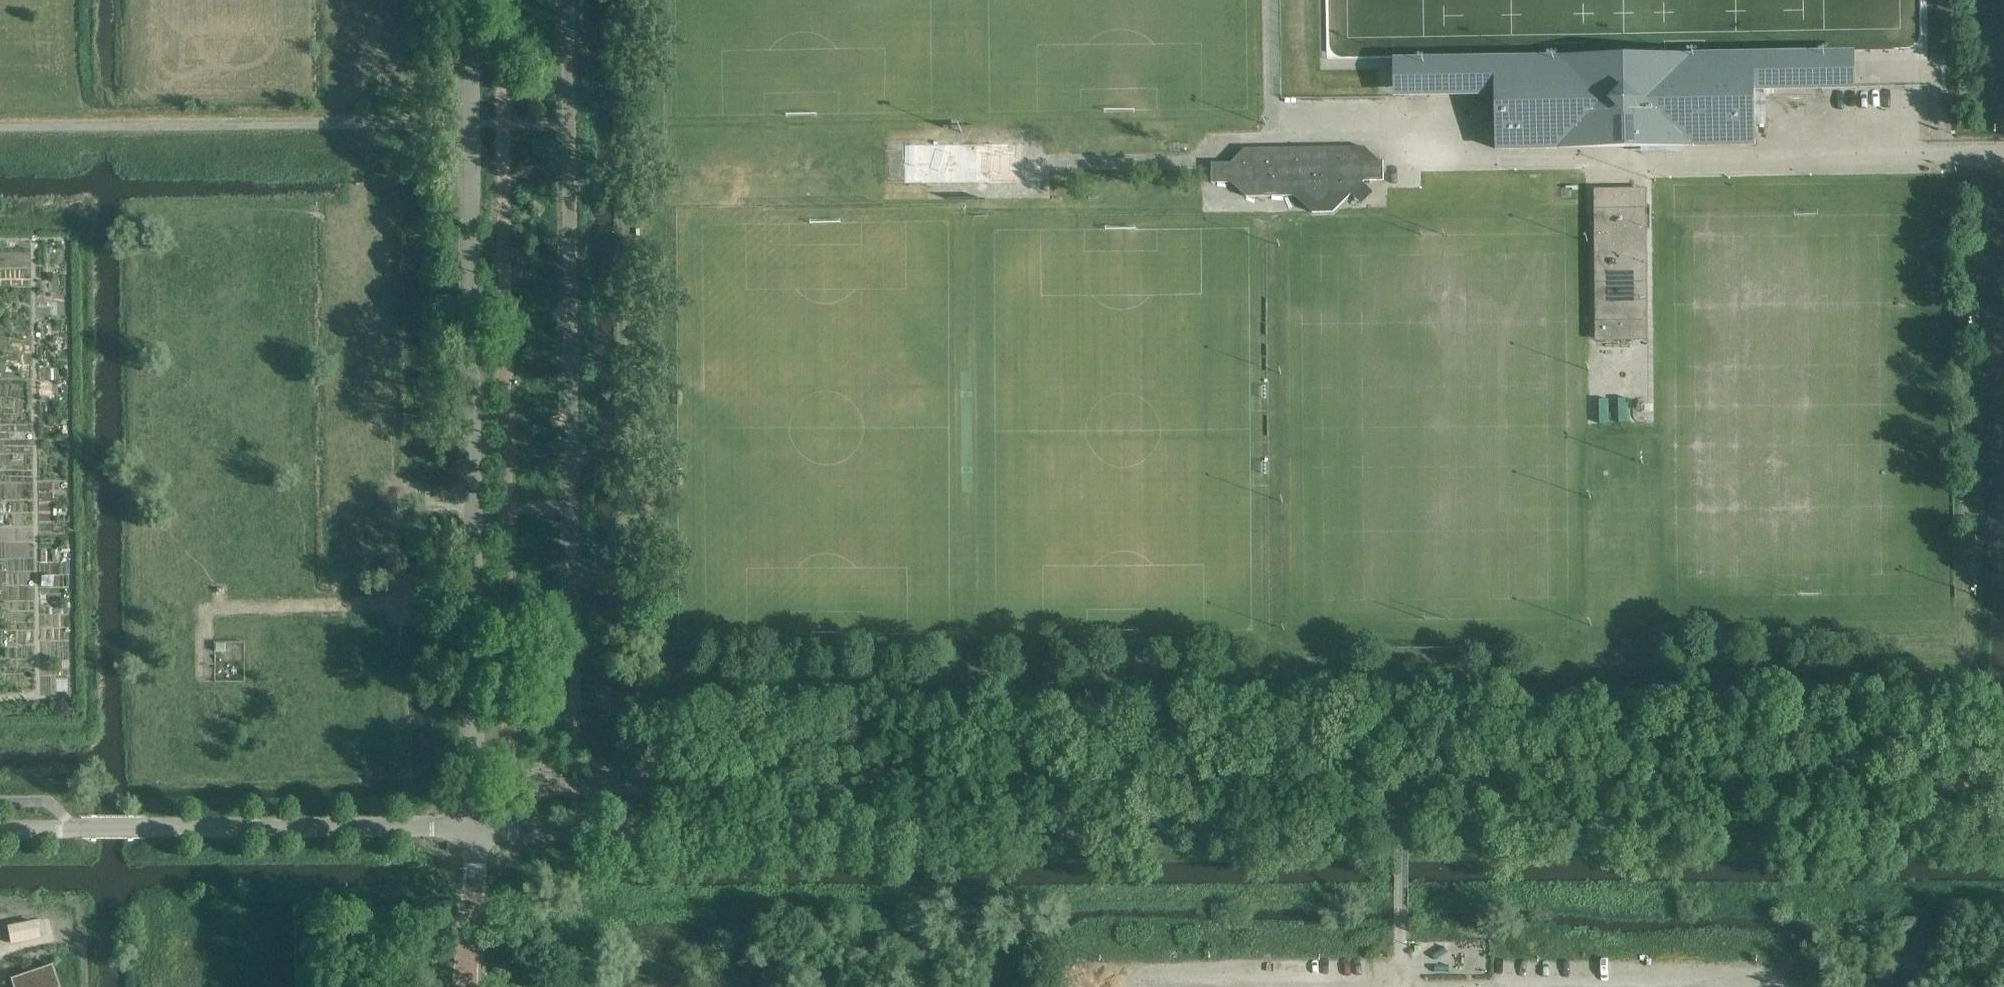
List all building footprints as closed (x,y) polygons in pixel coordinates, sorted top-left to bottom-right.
[(1767,126),(1766,102),(1766,88),(1824,88),(1823,58),(1636,61),(1637,76),(1634,76),(1635,99),(1617,100),(1616,77),(1614,77),(1614,61),(1427,64),(1428,94),(1496,93),(1496,148),(1756,144),(1756,126),(1767,126)] [(1025,182),(1024,143),(988,143),(988,145),(967,145),(967,144),(905,144),(905,183),(967,183),(967,181),(988,181),(988,183),(1025,182)] [(1385,180),(1384,160),(1365,160),(1351,146),(1246,148),(1232,162),(1213,163),(1213,183),(1232,182),(1246,196),(1296,195),(1313,212),(1335,212),(1366,180),(1385,180)] [(1642,318),(1642,229),(1645,228),(1645,190),(1597,190),(1598,339),(1632,339),(1632,318),(1642,318)] [(30,921),(6,926),(10,944),(34,939),(30,921)] [(10,980),(13,986),(58,986),(51,966),(10,980)]
